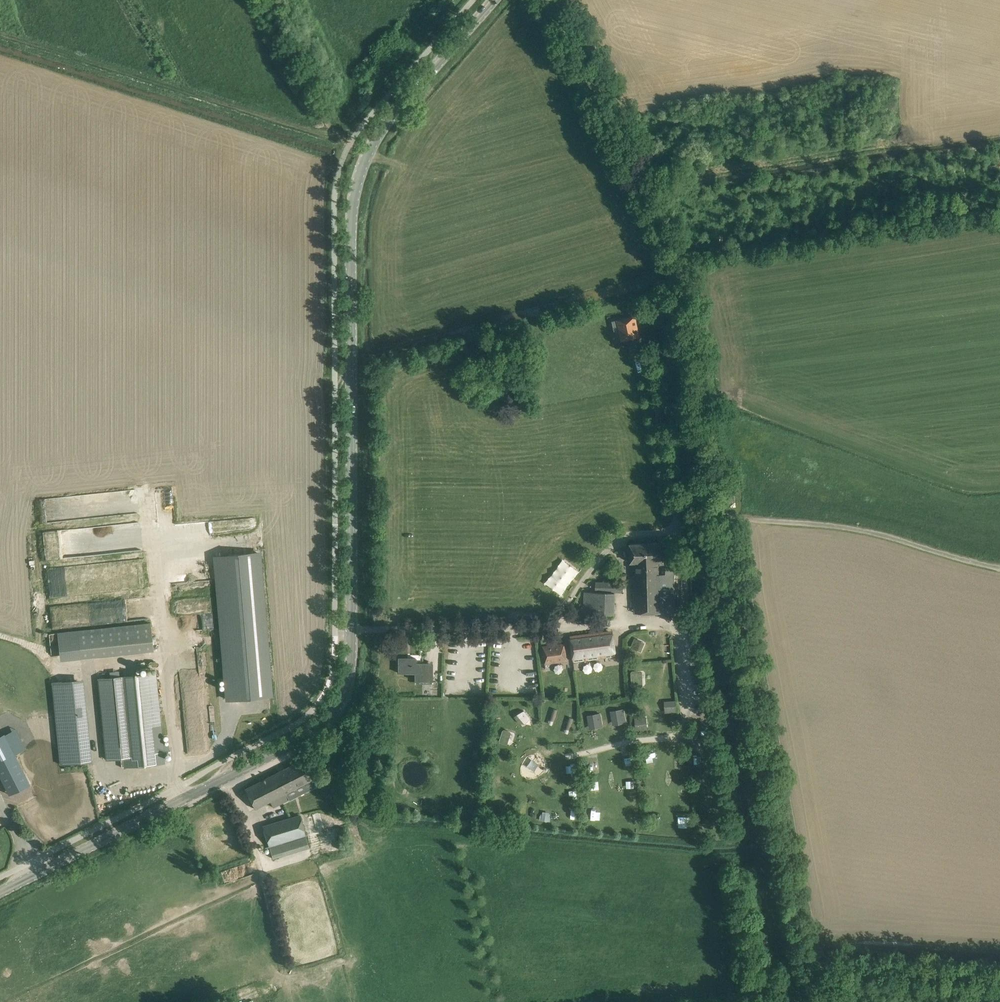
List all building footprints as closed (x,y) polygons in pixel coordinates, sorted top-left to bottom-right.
[(635,316),(618,319),(622,340),(629,338),(632,352),(642,350),(635,316)] [(42,553),(97,554),(97,536),(42,535),(42,553)] [(663,561),(663,552),(663,542),(630,543),(631,562),(636,562),(636,574),(634,574),(635,612),(645,612),(675,612),(674,569),(662,570),(662,573),(659,574),(659,561),(663,561)] [(255,549),(213,553),(228,697),(269,692),(255,549)] [(570,563),(558,589),(567,593),(578,567),(570,563)] [(621,592),(622,582),(602,581),(601,591),(621,592)] [(614,592),(596,591),(584,591),(583,613),(596,613),(614,613),(614,592)] [(151,622),(78,630),(81,658),(154,650),(151,622)] [(614,639),(610,639),(608,630),(570,635),(573,659),(592,657),(592,658),(616,655),(614,639)] [(629,646),(640,650),(644,640),(633,636),(629,646)] [(545,663),(567,660),(564,644),(543,646),(545,663)] [(416,657),(398,657),(398,672),(415,672),(415,680),(432,680),(432,662),(416,662),(416,657)] [(121,767),(165,763),(155,672),(99,678),(107,759),(121,758),(121,767)] [(631,674),(632,683),(642,682),(642,674),(631,674)] [(664,700),(664,712),(676,711),(675,699),(664,700)] [(624,708),(610,711),(613,725),(626,722),(624,708)] [(519,724),(530,719),(525,709),(514,714),(519,724)] [(86,711),(56,715),(61,764),(91,761),(86,711)] [(600,712),(587,715),(589,729),(603,726),(600,712)] [(646,716),(634,716),(634,727),(647,727),(646,716)] [(502,728),(501,737),(513,737),(513,728),(502,728)] [(0,735),(0,777),(4,786),(26,775),(4,733),(0,735)] [(647,764),(654,768),(658,761),(651,757),(647,764)] [(703,757),(694,757),(694,765),(704,765),(703,757)] [(315,786),(312,780),(312,779),(302,759),(273,774),(287,801),(315,786)] [(459,775),(466,768),(458,762),(452,769),(459,775)] [(274,808),(287,801),(273,774),(245,788),(255,809),(270,801),(274,808)] [(707,786),(706,776),(696,777),(697,787),(707,786)] [(678,780),(672,789),(682,795),(688,787),(678,780)] [(656,783),(649,789),(656,797),(663,791),(656,783)] [(566,799),(576,799),(576,787),(566,787),(566,799)] [(300,814),(262,825),(269,847),(306,836),(300,814)] [(677,824),(684,824),(685,816),(677,815),(677,824)]
